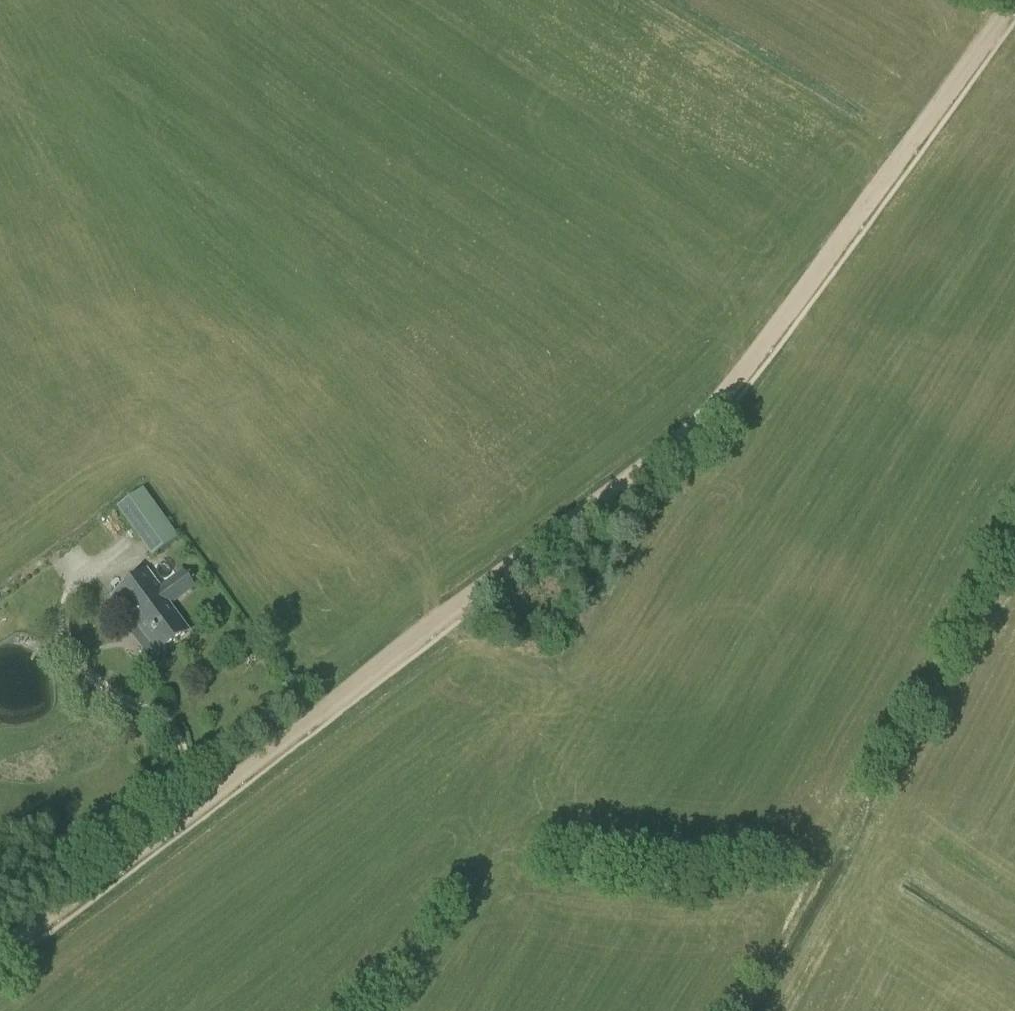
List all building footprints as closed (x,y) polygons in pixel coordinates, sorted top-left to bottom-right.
[(143,490),(117,509),(152,558),(178,539),(143,490)] [(136,630),(139,628),(159,655),(189,633),(170,607),(195,589),(182,572),(160,588),(148,572),(113,598),(136,630)]
